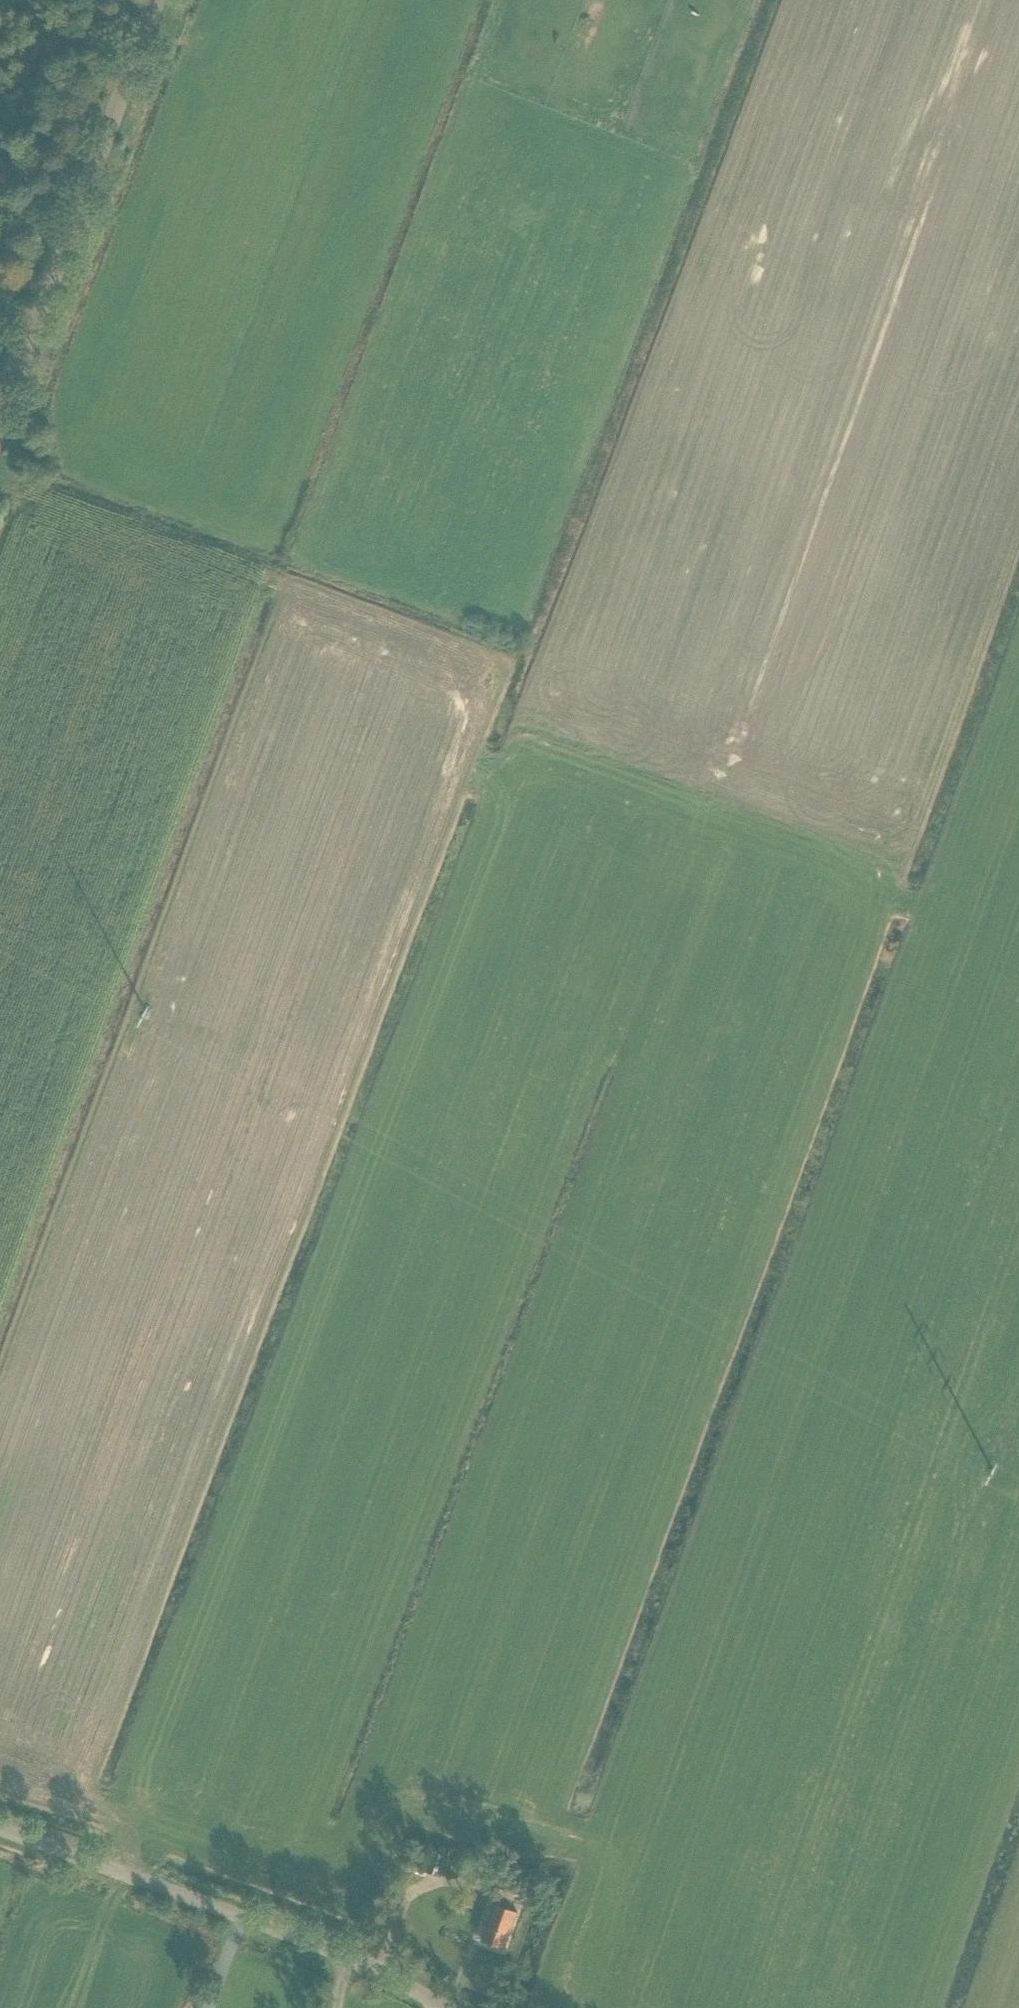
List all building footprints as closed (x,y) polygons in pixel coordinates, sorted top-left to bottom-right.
[(513,1899),(520,1879),(501,1872),(494,1892),(499,1894),(496,1903),(495,1903),(482,1940),(504,1948),(518,1911),(509,1908),(512,1899),(513,1899)]
